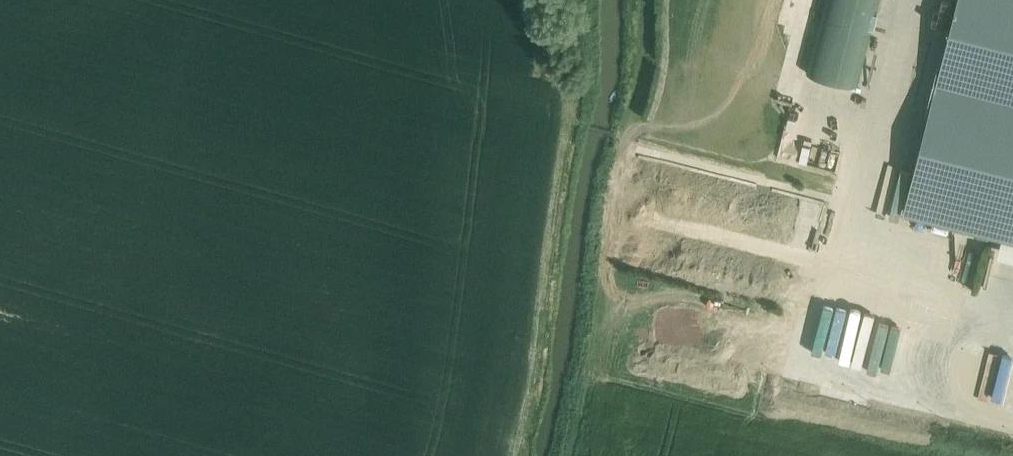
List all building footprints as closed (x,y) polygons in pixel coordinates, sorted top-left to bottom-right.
[(857,86),(879,0),(825,0),(807,74),(857,86)] [(903,212),(1003,238),(1012,240),(1012,0),(957,0),(903,212)]
